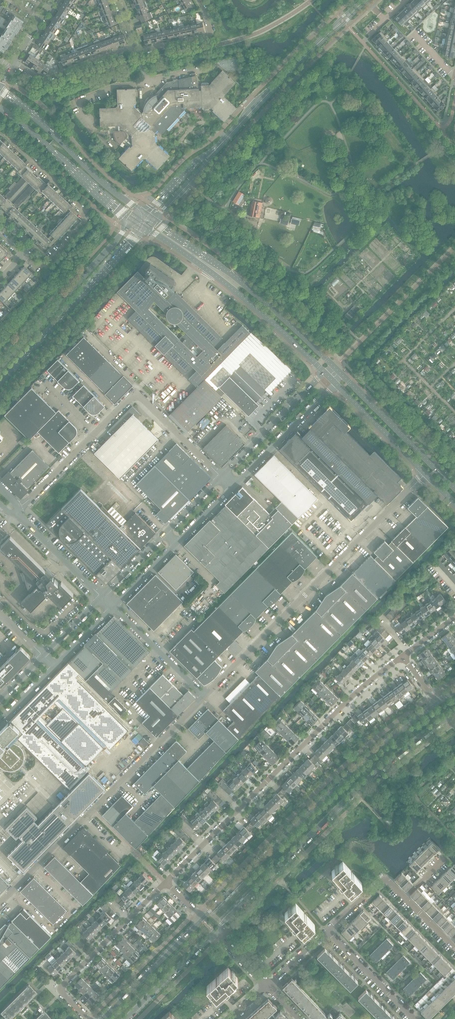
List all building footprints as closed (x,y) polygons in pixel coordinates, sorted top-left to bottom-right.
[(69,0),(64,0),(65,1),(63,4),(71,8),(74,3),(69,0)] [(191,5),(189,1),(190,1),(190,0),(187,0),(180,4),(185,12),(192,11),(192,10),(193,10),(193,9),(193,8),(191,5)] [(410,3),(418,11),(419,10),(421,8),(421,7),(422,7),(415,0),(413,0),(410,3)] [(422,7),(421,7),(422,8),(426,4),(427,4),(425,2),(425,3),(422,0),(415,0),(422,7)] [(109,7),(108,4),(109,3),(108,1),(99,4),(101,10),(109,7)] [(148,6),(145,1),(133,5),(134,8),(136,7),(137,10),(145,7),(148,6)] [(410,3),(406,7),(414,15),(417,12),(418,11),(410,3)] [(67,13),(71,8),(63,4),(61,7),(60,6),(59,8),(67,13)] [(113,12),(112,10),(110,10),(109,7),(101,10),(99,11),(99,12),(100,16),(101,16),(103,16),(113,12)] [(147,13),(145,7),(137,10),(138,14),(137,14),(138,17),(147,13)] [(406,7),(402,10),(410,19),(414,15),(406,7)] [(67,13),(59,8),(57,10),(59,11),(57,14),(64,18),(67,13)] [(402,10),(399,14),(405,21),(406,22),(410,19),(402,10)] [(113,18),(112,15),(113,14),(113,12),(103,16),(105,21),(113,18)] [(150,19),(147,13),(138,17),(139,19),(140,18),(141,22),(150,19)] [(66,20),(64,18),(57,14),(55,17),(53,16),(52,18),(61,24),(62,25),(64,24),(66,21),(66,20)] [(399,14),(394,18),(397,20),(396,21),(398,23),(399,23),(401,25),(405,21),(399,14)] [(17,33),(22,25),(21,25),(24,21),(14,15),(12,19),(10,18),(5,26),(7,27),(4,31),(14,37),(16,33),(17,33)] [(61,24),(52,18),(51,20),(52,21),(50,24),(58,28),(61,24)] [(117,23),(116,21),(115,21),(113,18),(105,21),(108,27),(117,23)] [(204,32),(202,22),(196,23),(198,32),(202,31),(202,33),(204,32)] [(54,34),(58,28),(50,24),(48,27),(47,26),(46,28),(54,34)] [(193,35),(190,25),(184,26),(186,34),(190,34),(190,35),(193,35)] [(151,42),(149,34),(145,35),(145,33),(143,33),(140,27),(136,29),(141,42),(141,41),(142,42),(143,43),(144,43),(145,43),(145,45),(148,45),(148,43),(151,42)] [(181,37),(178,27),(173,29),(175,37),(178,36),(178,38),(181,37)] [(54,34),(46,28),(44,30),(46,31),(44,34),(51,39),(53,40),(57,35),(54,34)] [(169,40),(167,30),(161,31),(163,40),(166,39),(167,40),(169,40)] [(12,40),(14,37),(4,31),(2,34),(0,33),(0,34),(0,49),(4,52),(6,48),(7,48),(12,40)] [(374,37),(372,39),(376,43),(385,35),(381,31),(379,33),(377,35),(376,34),(374,36),(374,37)] [(157,42),(155,32),(149,34),(151,42),(155,41),(155,43),(157,42)] [(51,39),(44,34),(42,33),(39,38),(48,44),(51,39)] [(126,44),(123,34),(117,36),(120,44),(123,43),(124,45),(126,44)] [(385,35),(376,43),(379,47),(386,41),(387,41),(388,39),(385,35)] [(120,44),(117,36),(111,38),(115,48),(117,47),(117,46),(120,44)] [(48,44),(39,38),(38,40),(39,41),(37,44),(44,49),(48,44)] [(115,48),(111,38),(105,40),(109,49),(112,47),(113,49),(115,48)] [(109,49),(105,40),(100,43),(104,52),(106,51),(105,50),(109,49)] [(386,41),(379,47),(383,51),(390,45),(387,41),(386,41)] [(100,43),(94,45),(97,53),(98,54),(104,52),(100,43)] [(92,56),(88,44),(82,46),(86,57),(89,56),(90,57),(92,56)] [(97,53),(94,45),(89,47),(88,44),(92,56),(94,56),(94,54),(97,53)] [(390,45),(383,51),(387,55),(394,49),(391,46),(390,45)] [(86,57),(82,46),(76,48),(77,51),(81,60),(83,60),(83,58),(86,57)] [(394,49),(387,55),(390,59),(398,52),(395,48),(394,48),(394,49)] [(81,60),(77,51),(72,53),(75,61),(78,60),(79,61),(81,60)] [(398,52),(390,59),(392,62),(393,64),(394,63),(402,56),(398,52)] [(75,61),(72,53),(66,55),(70,65),(72,64),(71,62),(75,61)] [(30,66),(35,58),(30,54),(25,62),(28,64),(28,65),(30,66)] [(70,65),(66,55),(60,57),(63,65),(67,64),(67,66),(70,65)] [(402,56),(394,63),(396,66),(398,67),(406,59),(403,55),(402,56)] [(241,71),(236,59),(236,57),(215,61),(220,65),(228,72),(237,70),(238,71),(241,71)] [(35,68),(40,61),(35,58),(30,66),(32,68),(32,66),(35,68)] [(406,59),(398,67),(401,71),(410,63),(406,59)] [(40,73),(45,64),(40,61),(35,68),(38,70),(38,72),(40,73)] [(410,63),(401,71),(405,75),(414,67),(410,63)] [(59,70),(57,65),(54,66),(55,69),(53,70),(45,64),(40,73),(42,74),(43,73),(46,75),(47,73),(48,74),(51,73),(59,70)] [(414,67),(405,75),(409,79),(417,71),(414,67)] [(165,131),(177,117),(178,118),(179,116),(184,110),(184,108),(202,107),(202,109),(210,108),(211,107),(213,110),(212,111),(224,122),(230,116),(229,115),(230,114),(231,114),(237,108),(225,97),(225,95),(236,83),(229,77),(229,78),(228,77),(228,76),(222,70),(211,82),(211,83),(209,85),(209,83),(208,82),(202,83),(201,84),(201,85),(201,86),(199,85),(197,75),(178,79),(179,81),(173,82),(173,81),(167,82),(154,95),(155,95),(153,96),(152,97),(150,98),(150,99),(148,102),(147,101),(147,102),(146,103),(145,105),(144,106),(144,108),(143,109),(143,111),(141,113),(135,108),(134,108),(134,105),(136,105),(136,101),(135,88),(127,89),(125,89),(117,89),(117,105),(116,107),(99,108),(100,116),(100,118),(100,121),(100,123),(100,126),(116,126),(116,125),(118,125),(118,133),(114,133),(115,136),(115,138),(117,140),(118,142),(120,144),(124,139),(131,145),(118,158),(125,164),(125,163),(126,164),(126,165),(132,170),(143,159),(146,158),(157,169),(163,163),(162,163),(164,161),(164,162),(170,156),(158,145),(155,143),(155,133),(158,130),(161,133),(163,133),(165,131)] [(417,71),(409,79),(412,83),(421,75),(417,71)] [(421,75),(412,83),(416,87),(425,79),(422,76),(421,75)] [(416,87),(415,88),(417,90),(417,89),(419,91),(428,83),(425,79),(416,87)] [(428,83),(419,91),(423,95),(432,87),(428,83)] [(432,87),(423,95),(427,99),(434,93),(436,91),(432,87)] [(434,93),(427,99),(430,103),(437,97),(434,93)] [(437,97),(430,103),(434,107),(441,101),(437,97)] [(441,101),(434,107),(438,111),(440,109),(441,110),(443,108),(443,107),(445,105),(441,101)] [(14,153),(0,141),(0,153),(8,160),(14,153)] [(34,172),(26,165),(29,162),(27,160),(24,163),(14,153),(8,160),(19,170),(18,171),(28,180),(29,182),(35,175),(34,174),(34,173),(34,172)] [(69,205),(49,186),(52,182),(49,180),(46,184),(38,176),(37,177),(35,175),(29,182),(41,192),(42,191),(65,212),(66,210),(69,213),(71,211),(77,216),(79,213),(73,208),(74,206),(71,203),(69,205)] [(239,191),(233,201),(238,204),(244,194),(239,191)] [(0,194),(0,207),(1,208),(2,208),(4,209),(10,203),(0,194)] [(259,217),(261,210),(260,210),(262,203),(252,201),(249,215),(259,217)] [(60,238),(67,230),(69,228),(77,220),(77,219),(76,219),(78,217),(77,216),(71,211),(69,213),(51,234),(51,235),(48,238),(52,241),(48,245),(50,248),(59,238),(59,239),(60,238)] [(5,248),(1,243),(0,244),(0,260),(1,261),(6,255),(8,252),(5,248)] [(32,273),(27,268),(30,265),(25,261),(23,264),(24,266),(21,270),(28,277),(32,273)] [(176,292),(167,300),(165,298),(163,296),(164,293),(166,295),(174,288),(175,287),(171,284),(174,280),(150,263),(145,269),(150,273),(145,278),(138,271),(117,291),(136,310),(128,319),(185,376),(196,365),(194,363),(199,358),(190,349),(196,343),(205,352),(210,347),(212,349),(222,338),(176,292)] [(28,277),(21,270),(17,273),(25,281),(28,277)] [(25,281),(17,273),(14,277),(22,284),(25,281)] [(22,284),(14,277),(10,281),(18,288),(22,284)] [(18,288),(10,281),(7,285),(15,292),(18,288)] [(15,292),(7,285),(3,288),(11,295),(15,292)] [(11,295),(3,288),(0,292),(8,299),(11,295)] [(349,319),(360,309),(356,304),(345,315),(349,319)] [(250,333),(242,325),(188,379),(196,387),(250,333)] [(273,389),(291,370),(265,345),(251,332),(205,380),(221,396),(225,392),(247,415),(248,416),(259,405),(258,404),(256,402),(267,391),(265,389),(269,384),(273,389)] [(79,353),(83,350),(90,343),(84,337),(73,347),(79,353)] [(88,355),(95,348),(90,343),(83,350),(88,355)] [(72,360),(79,353),(73,347),(66,354),(72,360)] [(94,361),(101,354),(95,348),(88,355),(85,359),(90,365),(94,361)] [(78,366),(85,359),(88,355),(83,350),(79,353),(72,360),(78,366)] [(100,367),(107,360),(101,354),(94,361),(100,367)] [(52,375),(63,364),(58,359),(47,370),(52,375)] [(83,372),(90,365),(85,359),(78,366),(83,372)] [(102,376),(105,372),(112,365),(107,360),(100,367),(96,370),(102,376)] [(89,377),(96,370),(100,367),(94,361),(90,365),(83,372),(89,377)] [(58,381),(68,370),(63,364),(52,375),(58,381)] [(111,378),(118,371),(112,365),(105,372),(111,378)] [(79,380),(68,370),(58,381),(63,386),(65,387),(66,388),(68,388),(69,388),(71,388),(72,387),(73,386),(79,380)] [(95,383),(102,376),(96,370),(89,377),(95,383)] [(117,384),(124,376),(118,371),(111,378),(108,382),(113,387),(117,384)] [(101,389),(108,382),(111,378),(105,372),(102,376),(95,383),(101,389)] [(132,385),(124,376),(117,384),(125,392),(132,385)] [(190,427),(221,396),(205,380),(170,416),(172,418),(179,424),(185,430),(186,430),(187,429),(186,428),(188,426),(190,427)] [(106,394),(113,387),(108,382),(101,389),(106,394)] [(115,402),(125,392),(117,384),(113,387),(106,394),(115,402)] [(78,401),(89,390),(83,385),(72,396),(78,401)] [(17,427),(44,400),(31,388),(4,415),(17,427)] [(83,406),(94,395),(89,390),(78,401),(83,406)] [(105,406),(94,395),(83,406),(89,412),(90,413),(92,414),(94,414),(95,414),(97,413),(98,413),(99,412),(105,406)] [(37,432),(56,412),(44,400),(17,427),(29,440),(37,432)] [(120,478),(158,440),(158,439),(137,418),(140,414),(132,406),(115,423),(115,424),(113,427),(112,426),(109,430),(113,434),(94,453),(120,478)] [(360,445),(346,431),(349,427),(329,408),(330,407),(329,406),(309,427),(310,428),(302,436),(323,457),(336,470),(360,445)] [(59,431),(69,420),(58,410),(56,412),(37,432),(48,442),(53,436),(59,431)] [(436,421),(439,425),(444,421),(440,417),(436,421)] [(77,432),(77,430),(76,428),(76,427),(75,426),(69,420),(59,431),(69,442),(75,436),(76,435),(77,433),(77,432)] [(222,467),(245,443),(226,424),(203,448),(212,457),(222,467)] [(69,442),(59,431),(53,436),(64,447),(69,442)] [(323,457),(302,436),(297,431),(279,449),(305,475),(323,457)] [(22,445),(27,440),(24,436),(18,442),(22,445)] [(64,447),(53,436),(48,442),(59,453),(64,447)] [(155,465),(136,484),(153,501),(153,500),(156,499),(157,501),(160,506),(161,508),(161,509),(166,514),(171,518),(211,478),(190,457),(187,453),(176,443),(155,465)] [(369,487),(389,466),(374,451),(370,455),(360,445),(336,470),(346,479),(341,484),(358,502),(360,500),(362,502),(365,498),(373,491),(369,487)] [(27,489),(48,467),(49,466),(32,449),(10,472),(9,471),(2,478),(9,486),(10,486),(11,486),(11,487),(10,487),(11,488),(12,488),(13,489),(13,490),(21,497),(28,490),(27,489)] [(317,498),(274,455),(266,463),(266,462),(262,466),(255,474),(298,517),(317,498)] [(346,479),(336,470),(323,457),(305,475),(328,497),(341,484),(346,479)] [(403,488),(397,482),(401,477),(389,466),(369,487),(373,491),(387,504),(403,488)] [(375,509),(369,502),(365,498),(362,502),(360,500),(358,502),(341,484),(328,497),(351,520),(352,519),(353,520),(352,521),(357,527),(375,509)] [(292,524),(276,507),(269,513),(242,487),(225,504),(226,505),(269,548),(292,524)] [(121,567),(156,533),(136,513),(126,522),(113,510),(111,512),(103,505),(100,508),(81,489),(46,524),(106,583),(122,568),(121,567)] [(448,527),(421,500),(418,497),(407,507),(416,516),(405,527),(427,548),(448,527)] [(224,593),(269,548),(226,505),(210,520),(210,519),(184,545),(220,581),(216,585),(224,593)] [(427,548),(405,527),(402,530),(394,537),(395,538),(392,541),(413,562),(427,548)] [(317,556),(292,532),(280,544),(305,568),(317,556)] [(10,536),(6,540),(0,534),(0,537),(5,542),(1,546),(25,570),(23,572),(29,591),(30,592),(21,601),(31,611),(47,595),(46,594),(47,593),(49,592),(50,593),(49,594),(61,606),(73,594),(61,582),(59,584),(53,577),(52,576),(50,576),(45,571),(10,536)] [(413,562),(392,541),(388,544),(386,542),(385,544),(383,542),(381,544),(377,548),(375,550),(377,551),(375,553),(378,555),(374,559),(388,572),(395,580),(413,562)] [(305,568),(280,544),(268,556),(293,581),(294,580),(296,579),(299,578),(301,576),(302,573),(304,571),(305,568)] [(452,547),(443,555),(447,559),(454,551),(454,550),(452,547)] [(447,559),(448,558),(451,561),(450,562),(450,563),(454,558),(454,551),(447,559)] [(193,571),(181,559),(176,554),(158,571),(176,589),(193,571)] [(395,580),(388,572),(374,559),(370,555),(353,573),(377,598),(395,580)] [(293,581),(268,556),(255,568),(280,593),(292,581),(293,581)] [(280,593),(255,568),(243,581),(268,606),(269,605),(272,604),(274,602),(276,600),(278,598),(279,596),(280,593)] [(377,598),(353,573),(352,573),(341,585),(340,585),(365,610),(377,598)] [(154,630),(183,601),(156,574),(132,598),(131,600),(130,602),(130,603),(131,605),(132,607),(133,608),(135,609),(142,611),(141,617),(154,630)] [(268,606),(243,581),(231,593),(256,618),(268,606)] [(340,585),(330,592),(327,594),(325,595),(353,623),(354,621),(365,610),(340,585)] [(256,618),(231,593),(218,606),(243,630),(245,630),(247,628),(250,627),(252,625),(253,623),(255,620),(256,618)] [(446,601),(441,594),(435,598),(441,605),(446,601)] [(325,595),(325,596),(323,599),(316,610),(315,610),(321,616),(340,635),(353,623),(325,595)] [(441,605),(435,598),(430,601),(436,608),(441,605)] [(436,608),(430,601),(425,605),(431,612),(436,608)] [(431,612),(425,605),(420,609),(426,616),(431,612)] [(243,630),(218,606),(209,615),(234,640),(243,630)] [(426,616),(420,609),(415,612),(421,620),(426,616)] [(321,616),(315,610),(312,613),(307,618),(303,623),(321,640),(328,648),(340,635),(321,616)] [(421,620),(415,612),(410,616),(416,623),(421,620)] [(234,640),(209,615),(200,624),(225,649),(234,640)] [(150,652),(117,620),(114,616),(110,620),(96,634),(132,669),(150,652)] [(416,623),(410,616),(406,620),(411,627),(416,623)] [(411,627),(406,620),(401,624),(406,631),(411,627)] [(321,640),(303,623),(300,626),(295,631),(292,634),(317,659),(321,655),(328,648),(321,640)] [(225,649),(200,624),(194,631),(219,655),(225,649)] [(406,631),(401,624),(395,627),(401,634),(406,631)] [(219,655),(194,631),(191,628),(170,650),(180,661),(197,677),(214,660),(219,655)] [(445,642),(453,636),(449,631),(442,637),(445,642)] [(386,639),(385,638),(383,636),(380,634),(379,633),(375,638),(381,644),(386,639)] [(126,677),(128,674),(128,673),(131,670),(132,669),(96,634),(94,636),(94,639),(90,643),(87,643),(68,662),(78,672),(104,698),(121,716),(128,709),(115,696),(114,696),(114,695),(113,695),(112,694),(111,694),(110,694),(110,693),(109,692),(122,679),(125,676),(126,677)] [(292,634),(281,641),(278,643),(277,644),(305,671),(317,659),(292,634)] [(454,643),(454,639),(453,636),(445,642),(449,647),(454,643)] [(381,644),(375,638),(371,642),(377,648),(381,644)] [(377,648),(371,642),(366,647),(372,653),(377,648)] [(277,644),(276,645),(274,648),(267,658),(293,683),(305,671),(277,644)] [(30,656),(21,647),(0,667),(0,685),(1,686),(30,656)] [(372,653),(366,647),(362,651),(368,657),(372,653)] [(423,659),(431,653),(427,648),(419,654),(423,659)] [(368,657),(362,651),(358,655),(364,662),(368,657)] [(426,664),(434,658),(431,653),(423,659),(426,664)] [(364,662),(358,655),(353,660),(360,666),(364,662)] [(267,658),(267,659),(264,662),(255,671),(259,675),(280,696),(293,683),(267,658)] [(430,669),(438,663),(434,658),(426,664),(430,669)] [(218,674),(219,671),(221,668),(222,667),(216,661),(214,660),(197,677),(204,684),(207,683),(210,681),(211,680),(213,679),(216,676),(218,674)] [(360,666),(353,660),(349,664),(355,671),(360,666)] [(104,747),(106,745),(110,749),(128,730),(74,675),(78,672),(68,662),(9,722),(8,723),(0,731),(0,770),(2,768),(4,769),(6,770),(8,771),(10,771),(13,771),(15,770),(17,769),(19,767),(21,766),(22,764),(23,762),(24,759),(24,757),(24,755),(24,752),(23,750),(21,748),(24,745),(69,790),(88,771),(84,767),(85,765),(85,766),(104,747)] [(434,674),(442,668),(438,663),(430,669),(434,674)] [(355,671),(349,664),(345,669),(351,675),(355,671)] [(438,679),(446,673),(442,668),(434,674),(438,679)] [(351,675),(345,669),(340,673),(347,679),(351,675)] [(347,679),(340,673),(336,678),(342,684),(347,679)] [(183,695),(177,688),(162,674),(150,687),(178,715),(195,697),(188,690),(183,695)] [(280,696),(259,675),(250,683),(248,685),(259,696),(257,698),(268,708),(280,696)] [(248,685),(250,683),(245,678),(225,698),(230,703),(223,710),(234,721),(227,728),(238,738),(268,708),(257,698),(259,696),(248,685)] [(413,687),(411,684),(413,683),(409,678),(408,679),(407,679),(402,683),(408,690),(413,687)] [(321,689),(325,685),(320,681),(313,688),(318,692),(321,689)] [(408,690),(402,683),(397,686),(403,694),(405,696),(409,693),(408,691),(408,690)] [(322,697),(329,690),(325,685),(321,689),(318,692),(322,697)] [(403,694),(397,686),(392,690),(398,698),(403,694)] [(178,715),(150,687),(136,701),(150,715),(142,723),(153,733),(156,736),(160,733),(161,732),(178,715)] [(327,701),(333,694),(329,690),(322,697),(327,701)] [(398,698),(392,690),(387,694),(393,702),(398,698)] [(331,705),(338,699),(333,694),(327,701),(331,705)] [(393,702),(387,694),(382,697),(388,705),(393,702)] [(388,705),(382,697),(378,701),(383,709),(388,705)] [(298,712),(305,705),(300,700),(294,707),(298,712)] [(383,709),(378,701),(372,705),(378,713),(383,709)] [(303,716),(309,709),(305,705),(298,712),(303,716)] [(378,713),(372,705),(368,708),(373,716),(378,713)] [(218,719),(217,717),(208,708),(198,719),(208,729),(218,719)] [(373,716),(368,708),(362,712),(368,720),(373,716)] [(307,721),(314,714),(309,709),(303,716),(307,721)] [(368,720),(362,712),(357,716),(359,719),(363,724),(368,720)] [(311,725),(318,718),(314,714),(307,721),(311,725)] [(208,729),(198,719),(188,728),(199,739),(206,732),(208,729)] [(238,739),(238,738),(227,728),(218,719),(208,729),(206,732),(214,740),(226,752),(238,739)] [(355,723),(351,719),(346,723),(351,727),(355,723)] [(279,731),(285,724),(281,720),(274,727),(279,731)] [(283,736),(290,729),(285,724),(279,731),(283,736)] [(347,731),(342,727),(341,726),(337,730),(344,737),(348,732),(347,731)] [(264,730),(263,729),(260,733),(263,737),(266,739),(270,736),(267,733),(264,730)] [(287,740),(294,733),(290,729),(283,736),(287,740)] [(344,737),(337,730),(332,735),(339,741),(344,737)] [(292,745),(299,738),(294,733),(287,740),(292,745)] [(339,741),(332,735),(328,739),(335,746),(339,741)] [(143,738),(139,742),(145,747),(149,743),(143,738)] [(259,751),(266,744),(261,739),(254,746),(259,751)] [(335,746),(328,739),(324,743),(330,750),(335,746)] [(178,760),(187,751),(176,740),(166,751),(176,762),(178,760)] [(226,752),(214,740),(205,749),(217,761),(226,752)] [(330,750),(324,743),(319,748),(326,755),(330,750)] [(263,755),(270,748),(266,744),(259,751),(263,755)] [(268,760),(275,753),(270,748),(263,755),(268,760)] [(326,755),(319,748),(315,752),(316,753),(320,758),(322,759),(326,755)] [(217,761),(205,749),(196,758),(209,770),(217,761)] [(166,772),(176,762),(166,751),(155,762),(166,772)] [(272,764),(279,757),(275,753),(268,760),(272,764)] [(209,770),(196,758),(187,768),(199,780),(209,770)] [(314,764),(309,760),(308,759),(304,763),(311,770),(315,765),(314,764)] [(199,780),(187,768),(178,760),(176,762),(166,772),(187,793),(199,780)] [(155,783),(166,772),(155,762),(144,773),(155,783)] [(257,769),(251,762),(246,767),(252,773),(257,769)] [(311,770),(304,763),(299,767),(306,774),(311,770)] [(252,773),(246,767),(242,771),(248,778),(252,773)] [(306,774),(299,767),(295,772),(302,779),(306,774)] [(248,778),(242,771),(237,776),(244,782),(248,778)] [(166,772),(155,783),(153,785),(162,794),(175,807),(187,793),(166,772)] [(302,779),(295,772),(291,776),(298,783),(302,779)] [(77,816),(84,810),(105,788),(89,773),(61,801),(61,800),(53,809),(38,824),(35,820),(37,817),(27,807),(6,828),(16,838),(19,836),(23,839),(20,842),(8,855),(23,870),(41,852),(41,853),(41,852),(51,842),(52,842),(69,824),(77,816)] [(155,783),(144,773),(134,783),(145,794),(153,785),(155,783)] [(244,782),(237,776),(233,780),(239,786),(244,782)] [(298,783),(291,776),(286,781),(293,787),(298,783)] [(239,786),(233,780),(228,785),(234,790),(235,791),(239,786)] [(293,787),(286,781),(282,785),(284,787),(288,792),(293,787)] [(234,790),(228,785),(227,783),(222,788),(229,795),(234,790)] [(282,798),(277,794),(277,793),(272,798),(279,805),(284,800),(282,798)] [(38,816),(50,804),(39,794),(28,806),(38,816)] [(148,835),(175,807),(162,794),(134,821),(148,835)] [(133,806),(132,805),(122,795),(112,806),(122,816),(126,813),(133,806)] [(279,805),(272,798),(268,802),(275,809),(279,805)] [(219,806),(218,805),(216,803),(214,801),(213,800),(209,804),(215,811),(219,806)] [(215,811),(209,804),(206,802),(204,804),(206,807),(204,809),(210,815),(215,811)] [(275,809),(268,802),(264,807),(271,813),(275,809)] [(385,813),(376,804),(373,807),(381,816),(385,813)] [(122,816),(112,806),(102,815),(113,826),(122,816)] [(271,813),(264,807),(259,811),(266,818),(271,813)] [(210,815),(204,809),(200,813),(206,820),(210,815)] [(266,818),(259,811),(255,815),(262,822),(266,818)] [(148,835),(134,821),(126,813),(122,816),(113,826),(136,848),(148,835)] [(206,820),(200,813),(195,818),(202,824),(206,820)] [(262,822),(255,815),(250,820),(251,821),(256,826),(257,827),(262,822)] [(202,824),(195,818),(191,822),(192,823),(194,825),(195,827),(197,828),(202,824)] [(251,833),(250,832),(245,827),(244,826),(239,831),(246,838),(251,833)] [(121,865),(110,854),(107,851),(107,850),(84,827),(63,847),(70,854),(89,873),(80,881),(83,884),(88,889),(93,894),(121,865)] [(190,837),(183,831),(178,835),(180,837),(185,842),(190,837)] [(246,838),(239,831),(235,835),(242,842),(246,838)] [(242,842),(235,835),(231,840),(237,846),(242,842)] [(186,843),(185,842),(180,837),(175,841),(181,848),(186,843)] [(237,846),(231,840),(226,844),(233,851),(237,846)] [(181,848),(175,841),(171,846),(177,852),(181,848)] [(439,849),(432,841),(428,846),(435,853),(439,849)] [(233,851),(226,844),(222,848),(229,855),(233,851)] [(177,852),(171,846),(166,850),(173,856),(177,852)] [(435,853),(428,846),(423,851),(430,858),(435,853)] [(229,855),(222,848),(217,853),(222,858),(224,860),(229,855)] [(173,856),(166,850),(162,854),(168,861),(173,856)] [(430,858),(423,851),(418,855),(426,862),(430,858)] [(168,861),(162,854),(157,859),(164,865),(168,861)] [(426,862),(418,855),(414,860),(421,867),(426,862)] [(49,871),(60,861),(55,856),(44,866),(44,867),(45,867),(49,871)] [(216,864),(211,859),(209,858),(204,862),(211,869),(216,864)] [(421,867),(414,860),(409,864),(416,872),(421,867)] [(55,877),(65,866),(60,861),(49,871),(55,877)] [(361,883),(353,874),(352,872),(349,873),(349,872),(351,871),(343,861),(332,871),(333,873),(340,880),(338,882),(335,884),(338,887),(343,883),(351,892),(361,883)] [(211,869),(204,862),(200,866),(207,873),(211,869)] [(61,883),(71,872),(65,866),(55,877),(61,883)] [(207,873),(200,866),(196,871),(203,878),(207,873)] [(449,868),(446,872),(453,879),(454,877),(454,874),(449,868)] [(203,878),(196,871),(191,875),(198,882),(200,884),(204,880),(202,878),(203,878)] [(67,889),(77,878),(71,872),(61,883),(67,889)] [(398,883),(405,876),(402,872),(394,879),(398,883)] [(453,879),(446,872),(442,875),(449,883),(453,879)] [(149,880),(143,874),(138,878),(144,885),(149,880)] [(0,875),(0,894),(10,884),(0,875)] [(198,882),(191,875),(187,880),(194,886),(198,882)] [(449,883),(442,875),(438,879),(446,886),(449,883)] [(402,887),(409,879),(405,876),(398,883),(402,887)] [(32,889),(39,882),(34,877),(27,884),(32,889)] [(83,884),(80,881),(77,878),(67,889),(72,894),(83,884)] [(144,885),(138,878),(133,883),(140,889),(144,885)] [(405,891),(413,883),(409,879),(402,887),(405,891)] [(446,886),(438,879),(435,883),(442,890),(446,886)] [(194,886),(187,880),(182,884),(189,891),(194,886)] [(38,894),(45,887),(39,882),(32,889),(38,894)] [(140,889),(133,883),(129,887),(135,894),(140,889)] [(442,890),(435,883),(431,886),(438,894),(442,890)] [(25,896),(32,889),(27,884),(20,891),(25,896)] [(78,900),(88,889),(83,884),(72,894),(78,900)] [(44,900),(51,893),(45,887),(38,894),(44,900)] [(135,894),(129,887),(125,892),(131,898),(135,894)] [(414,900),(422,892),(418,888),(410,896),(414,900)] [(31,901),(38,894),(32,889),(25,896),(31,901)] [(83,905),(93,894),(88,889),(78,900),(82,904),(83,905)] [(116,901),(121,897),(120,896),(116,892),(112,897),(116,901)] [(131,898),(125,892),(120,896),(121,897),(125,901),(126,901),(127,902),(131,898)] [(418,903),(425,896),(422,892),(414,900),(418,903)] [(49,906),(56,899),(51,893),(44,900),(49,906)] [(37,907),(44,900),(38,894),(31,901),(37,907)] [(376,905),(383,898),(379,894),(372,901),(376,905)] [(161,908),(168,901),(163,896),(156,903),(161,908)] [(421,907),(429,899),(425,896),(418,903),(421,907)] [(125,901),(121,897),(116,901),(121,906),(125,901)] [(379,909),(387,902),(383,898),(376,905),(379,909)] [(55,912),(62,905),(56,899),(49,906),(55,912)] [(425,910),(432,903),(429,899),(421,907),(425,910)] [(42,913),(49,906),(44,900),(37,907),(42,913)] [(165,912),(172,905),(168,901),(161,908),(165,912)] [(383,913),(390,905),(387,902),(379,909),(383,913)] [(429,914),(437,905),(434,902),(432,903),(425,910),(429,914)] [(314,924),(306,915),(296,903),(285,913),(293,922),(288,926),(291,929),(296,925),(304,934),(314,924)] [(60,917),(67,910),(67,909),(62,905),(55,912),(60,917)] [(115,912),(110,907),(108,905),(103,910),(105,911),(110,917),(115,912)] [(170,916),(176,910),(172,905),(165,912),(170,916)] [(387,916),(394,909),(390,905),(383,913),(387,916)] [(432,918),(441,909),(437,905),(429,914),(432,918)] [(48,919),(55,912),(49,906),(42,913),(48,919)] [(51,936),(37,922),(24,908),(12,920),(12,921),(39,948),(51,936)] [(390,920),(398,912),(394,909),(387,916),(390,920)] [(436,921),(443,914),(445,913),(441,909),(432,918),(436,921)] [(174,921),(181,914),(176,910),(170,916),(174,921)] [(371,917),(363,910),(360,914),(367,921),(371,917)] [(111,917),(110,917),(105,911),(100,916),(107,922),(111,917)] [(53,924),(60,917),(55,912),(48,919),(53,923),(53,924)] [(394,923),(401,916),(398,912),(390,920),(394,923)] [(367,921),(360,914),(356,917),(365,926),(369,923),(367,921)] [(439,925),(447,917),(443,914),(436,921),(439,925)] [(107,922),(100,916),(96,920),(98,922),(102,926),(107,922)] [(397,927),(405,920),(401,916),(394,923),(397,927)] [(140,928),(147,921),(143,917),(136,923),(140,928)] [(365,926),(356,917),(352,921),(360,928),(362,930),(365,926)] [(443,929),(450,921),(447,917),(439,925),(443,929)] [(98,922),(96,920),(92,925),(98,931),(102,926),(98,922)] [(401,931),(408,923),(405,920),(397,927),(401,931)] [(12,921),(11,923),(10,922),(2,935),(0,934),(0,945),(21,966),(39,948),(12,921)] [(145,932),(152,926),(147,921),(140,928),(145,932)] [(360,928),(352,921),(349,924),(356,932),(360,928)] [(447,932),(454,925),(450,921),(443,929),(447,932)] [(405,934),(412,927),(408,923),(401,931),(405,934)] [(356,932),(349,924),(345,928),(353,935),(356,932)] [(98,931),(92,925),(87,929),(93,935),(98,931)] [(454,931),(454,926),(454,925),(447,932),(450,936),(454,931)] [(149,937),(156,930),(152,926),(145,932),(149,937)] [(408,938),(416,931),(412,927),(405,934),(408,938)] [(353,935),(345,928),(341,932),(349,939),(353,935)] [(93,935),(87,929),(83,933),(84,934),(86,936),(88,939),(89,940),(93,935)] [(154,941),(161,934),(156,930),(149,937),(154,941)] [(412,942),(419,934),(416,931),(408,938),(412,942)] [(415,945),(423,938),(419,934),(412,942),(415,945)] [(120,948),(127,941),(122,937),(115,944),(120,948)] [(393,945),(389,940),(387,938),(382,942),(389,949),(393,945)] [(419,949),(427,942),(423,938),(415,945),(419,949)] [(76,953),(75,951),(77,949),(68,940),(66,943),(70,946),(65,951),(71,957),(76,953)] [(124,953),(131,946),(127,941),(120,948),(124,953)] [(389,949),(382,942),(378,947),(384,953),(388,949),(389,950),(389,949)] [(423,953),(430,945),(427,942),(419,949),(423,953)] [(0,945),(0,973),(8,980),(21,966),(0,945)] [(426,956),(434,949),(430,945),(423,953),(426,956)] [(129,957),(136,950),(131,946),(124,953),(129,957)] [(384,953),(378,947),(374,951),(381,958),(381,957),(384,953)] [(336,960),(325,948),(317,956),(328,967),(336,960)] [(430,960),(437,952),(434,949),(426,956),(430,960)] [(133,962),(140,955),(136,950),(129,957),(133,962)] [(71,957),(65,951),(61,955),(67,962),(71,957)] [(381,958),(374,951),(370,955),(376,962),(380,958),(381,958)] [(434,963),(441,956),(437,952),(430,960),(434,963)] [(67,962),(61,955),(56,960),(62,966),(67,962)] [(410,961),(403,955),(399,959),(406,966),(406,965),(410,961)] [(437,967),(445,960),(441,956),(434,963),(437,967)] [(100,969),(107,962),(102,957),(95,964),(100,969)] [(406,966),(399,959),(395,964),(401,970),(405,966),(406,966)] [(62,966),(56,960),(52,964),(58,970),(62,966)] [(347,971),(342,966),(336,960),(328,967),(339,978),(347,971)] [(441,971),(448,963),(445,960),(437,967),(441,971)] [(104,973),(111,966),(107,962),(100,969),(104,973)] [(445,975),(452,967),(448,963),(441,971),(445,975)] [(58,970),(52,964),(48,969),(54,975),(58,970)] [(401,970),(395,964),(391,968),(397,974),(398,974),(397,974),(401,970)] [(108,977),(115,971),(111,966),(104,973),(108,977)] [(229,986),(236,980),(238,978),(228,967),(207,986),(215,996),(216,997),(225,989),(229,994),(233,991),(229,986)] [(425,1008),(429,1004),(433,1001),(436,997),(440,993),(444,989),(447,986),(451,982),(454,978),(454,970),(452,967),(445,975),(414,1005),(418,1009),(421,1012),(425,1008)] [(397,974),(391,968),(386,972),(393,978),(397,974),(397,975),(397,974)] [(113,982),(120,975),(115,971),(108,977),(113,982)] [(358,982),(353,977),(347,971),(339,978),(350,989),(358,982)] [(426,978),(420,972),(416,976),(423,983),(422,982),(426,978)] [(423,983),(416,976),(412,980),(418,987),(422,983),(423,983)] [(79,989),(86,982),(82,978),(75,984),(79,989)] [(291,978),(282,987),(283,987),(314,1018),(319,1018),(329,1018),(330,1018),(332,1016),(330,1013),(328,1015),(326,1016),(324,1014),(325,1014),(291,978)] [(418,987),(412,980),(407,984),(414,991),(418,987)] [(84,993),(90,987),(86,982),(79,989),(84,993)] [(32,997),(32,998),(37,993),(32,988),(29,984),(27,986),(1,1013),(6,1018),(5,1018),(10,1018),(32,997)] [(414,991),(407,984),(403,989),(409,995),(413,991),(414,992),(414,991)] [(454,993),(447,986),(444,989),(451,997),(454,993)] [(88,998),(95,991),(90,987),(84,993),(88,998)] [(451,997),(444,989),(440,993),(447,1000),(451,997)] [(377,1001),(373,997),(366,990),(358,997),(369,1008),(377,1001)] [(92,1002),(99,995),(95,991),(88,998),(92,1002)] [(447,1000),(440,993),(436,997),(443,1004),(447,1000)] [(443,1004),(436,997),(433,1001),(440,1008),(443,1004)] [(277,1007),(274,1004),(273,1004),(268,998),(268,999),(245,1018),(263,1018),(277,1007)] [(384,1008),(377,1001),(369,1008),(380,1018),(381,1018),(388,1012),(384,1008)] [(440,1008),(433,1001),(429,1004),(436,1012),(440,1008)] [(436,1012),(429,1004),(425,1008),(432,1015),(436,1012)] [(47,1014),(44,1010),(43,1011),(40,1007),(38,1009),(42,1012),(43,1013),(37,1018),(52,1018),(47,1014)] [(425,1008),(421,1012),(428,1018),(432,1015),(425,1008)] [(288,1017),(286,1015),(284,1013),(282,1012),(280,1010),(275,1014),(278,1018),(277,1018),(289,1018),(288,1017)]
